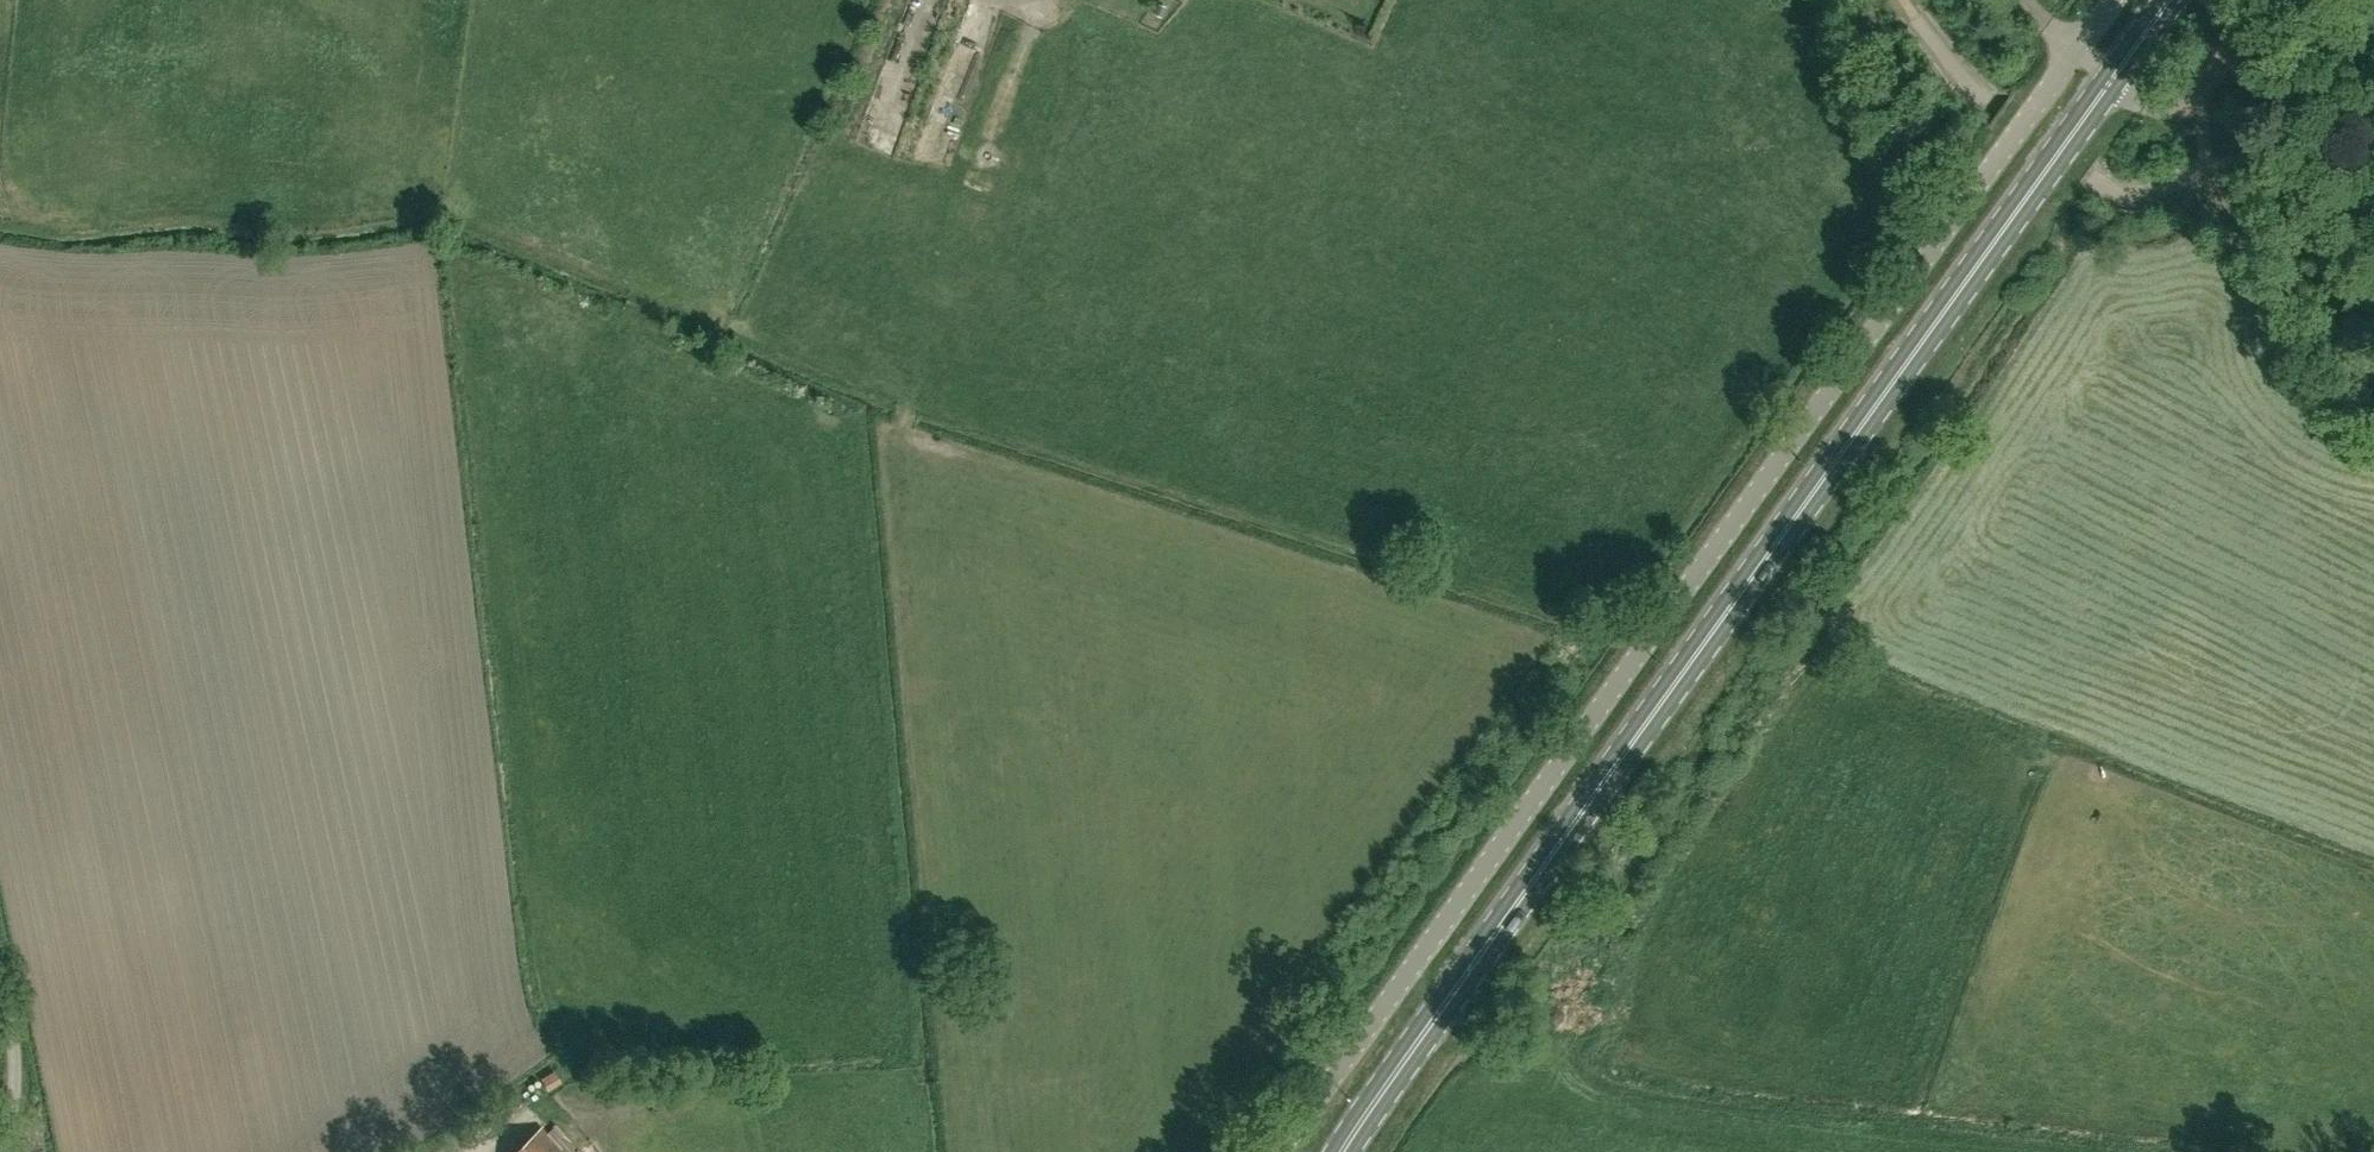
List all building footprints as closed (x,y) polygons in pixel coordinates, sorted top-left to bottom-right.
[(541,1128),(515,1151),(564,1151),(541,1128)]
